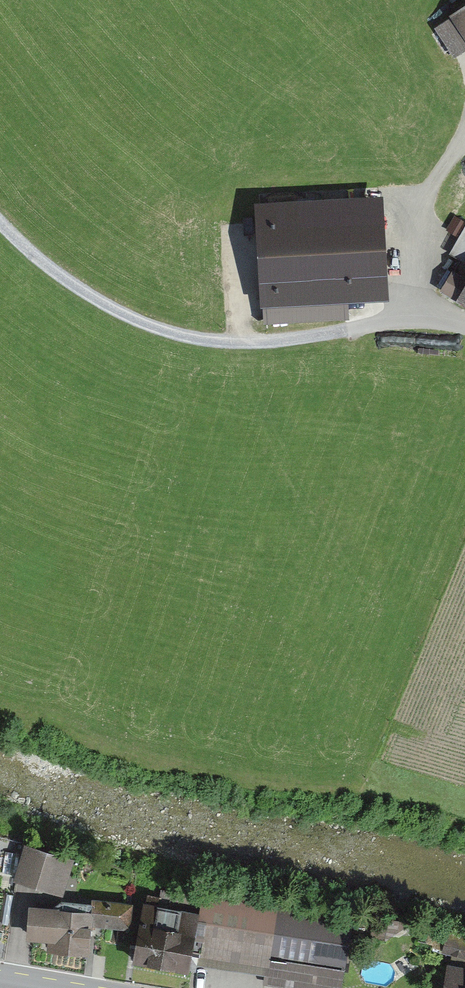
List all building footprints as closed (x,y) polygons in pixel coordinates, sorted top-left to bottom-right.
[(449,49),(464,38),(464,9),(454,16),(436,28),(449,49)] [(340,283),(379,280),(376,215),(293,219),(256,222),(260,300),(341,295),(340,283)] [(464,300),(464,227),(464,226),(449,253),(458,258),(439,290),(454,299),(457,295),(464,300)] [(16,878),(63,891),(72,859),(25,846),(16,878)] [(197,919),(192,918),(187,948),(234,955),(264,960),(272,905),(273,900),(251,897),(251,896),(250,897),(201,889),(197,919)] [(130,959),(183,969),(184,967),(183,967),(187,948),(192,918),(193,913),(155,906),(157,896),(144,893),(142,904),(140,903),(134,935),(128,934),(126,942),(133,943),(130,959)] [(88,899),(88,905),(86,921),(125,925),(127,904),(88,899)] [(86,921),(88,905),(58,902),(57,910),(29,907),(27,935),(46,937),(46,946),(84,950),(86,921)] [(261,981),(308,987),(336,987),(347,916),(272,905),(264,960),(261,981)] [(464,957),(464,940),(444,934),(440,950),(464,957)] [(445,968),(442,987),(464,987),(464,972),(445,968)]
